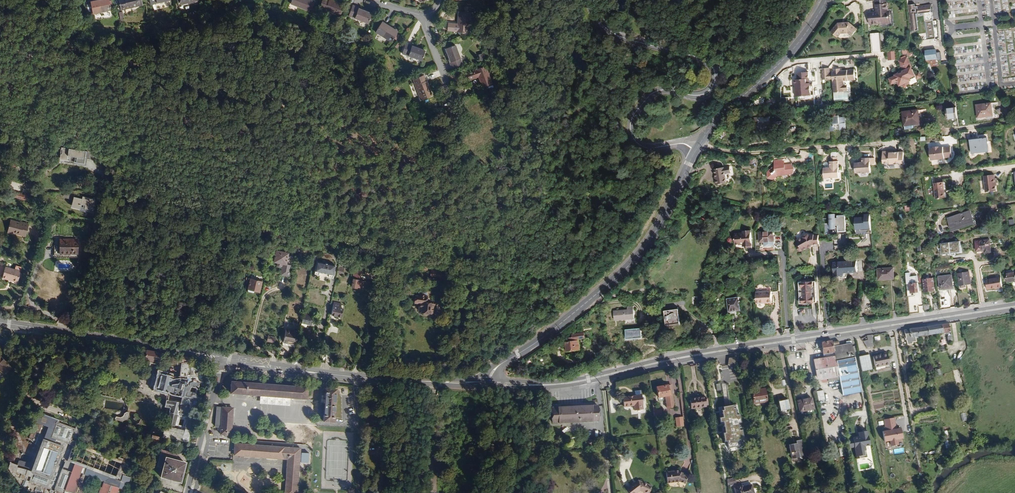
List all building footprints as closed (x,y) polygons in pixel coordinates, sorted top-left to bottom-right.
[(104,0),(97,0),(93,1),(93,0),(91,0),(86,1),(89,12),(106,8),(104,0)] [(138,0),(116,0),(118,9),(139,5),(138,0)] [(306,0),(289,0),(287,4),(305,11),(309,1),(306,0)] [(325,0),(317,0),(314,8),(334,16),(338,5),(325,0)] [(889,24),(888,20),(889,20),(889,18),(888,18),(888,14),(886,14),(885,2),(875,3),(876,15),(869,16),(870,26),(889,24)] [(362,23),(366,13),(362,12),(347,6),(343,16),(362,23)] [(932,15),(931,7),(915,9),(915,6),(907,7),(909,28),(909,33),(918,33),(916,16),(924,15),(932,15)] [(464,33),(466,14),(456,13),(455,24),(445,23),(444,31),(464,33)] [(932,22),(932,15),(924,15),(925,23),(932,22)] [(386,41),(391,33),(382,27),(382,25),(377,22),(371,32),(386,41)] [(935,41),(932,22),(925,23),(927,42),(935,41)] [(849,37),(854,31),(847,25),(846,25),(835,26),(828,34),(835,39),(838,35),(846,34),(849,37)] [(877,54),(876,35),(867,35),(869,54),(877,54)] [(417,61),(421,51),(417,49),(402,44),(398,54),(417,61)] [(457,64),(450,45),(440,48),(441,53),(446,67),(457,64)] [(924,51),(925,61),(941,59),(940,52),(936,53),(936,49),(924,51)] [(893,60),(893,52),(885,53),(886,61),(893,60)] [(911,79),(915,76),(914,74),(911,68),(910,69),(908,64),(904,57),(897,61),(900,66),(901,71),(901,73),(898,74),(898,73),(894,75),(895,76),(891,78),(893,83),(898,84),(899,86),(901,85),(903,86),(909,83),(908,81),(911,79)] [(486,84),(479,67),(460,73),(462,81),(472,77),(475,88),(486,84)] [(853,83),(852,72),(838,73),(832,74),(830,74),(830,76),(828,76),(827,71),(820,71),(821,85),(823,85),(823,82),(831,82),(833,95),(843,94),(843,92),(843,88),(842,84),(853,83)] [(793,82),(794,98),(812,97),(811,84),(805,85),(804,81),(807,80),(806,73),(795,74),(796,81),(793,82)] [(429,95),(421,75),(410,79),(417,99),(429,95)] [(848,102),(847,93),(843,94),(833,95),(834,104),(848,102)] [(993,116),(992,107),(992,103),(976,105),(977,118),(985,117),(993,116)] [(921,124),(919,110),(902,112),(904,126),(905,126),(914,125),(921,124)] [(832,131),(845,131),(845,117),(832,117),(832,131)] [(987,137),(970,139),(972,153),(989,151),(987,137)] [(952,157),(951,146),(944,147),(940,147),(935,148),(930,148),(932,160),(945,158),(952,157)] [(84,159),(84,151),(57,149),(57,151),(58,151),(58,156),(59,156),(58,160),(62,160),(61,164),(74,165),(74,163),(75,158),(82,159),(84,159)] [(893,151),(883,152),(884,163),(890,163),(890,164),(904,163),(903,152),(893,152),(893,151)] [(824,168),(824,179),(839,178),(839,161),(838,161),(838,157),(830,157),(831,161),(830,162),(830,167),(824,168)] [(856,163),(856,173),(871,172),(870,158),(862,158),(862,162),(856,163)] [(794,172),(794,169),(794,167),(791,164),(785,164),(785,163),(774,165),(767,172),(768,178),(772,180),(774,180),(777,176),(791,175),(793,175),(794,172)] [(726,174),(724,167),(714,169),(716,177),(717,181),(715,181),(716,185),(728,183),(726,174)] [(996,183),(995,178),(994,178),(993,174),(983,176),(985,192),(995,190),(995,185),(994,183),(996,183)] [(934,184),(936,198),(946,197),(944,182),(934,184)] [(27,201),(28,196),(13,191),(11,196),(27,201)] [(95,211),(98,201),(86,198),(85,200),(77,198),(77,196),(70,194),(64,195),(64,197),(76,200),(75,203),(76,204),(75,208),(87,211),(87,209),(95,211)] [(971,211),(948,219),(952,231),(975,223),(971,211)] [(871,230),(870,214),(865,214),(865,217),(855,217),(856,229),(860,228),(866,228),(866,230),(871,230)] [(847,231),(845,216),(839,216),(839,218),(835,218),(835,216),(830,216),(831,228),(836,228),(836,227),(840,227),(840,231),(847,231)] [(26,237),(29,226),(10,221),(7,234),(12,235),(13,233),(26,237)] [(752,245),(751,230),(744,231),(744,234),(735,234),(736,244),(740,244),(744,244),(744,243),(747,243),(747,246),(752,245)] [(775,245),(774,231),(759,232),(759,243),(761,251),(775,250),(775,247),(774,246),(775,245)] [(818,245),(817,236),(813,236),(813,235),(809,236),(808,236),(807,235),(805,235),(803,236),(802,238),(796,241),(798,246),(797,247),(796,249),(798,252),(800,252),(801,251),(802,252),(808,248),(812,245),(818,245)] [(75,254),(75,239),(57,239),(57,254),(75,254)] [(991,252),(990,240),(975,241),(977,251),(985,250),(985,253),(991,252)] [(961,252),(960,241),(950,243),(952,253),(961,252)] [(952,253),(950,243),(938,244),(939,249),(942,249),(943,254),(952,253)] [(286,265),(289,254),(276,252),(274,263),(278,264),(277,266),(278,267),(279,268),(281,268),(283,268),(281,276),(289,277),(291,267),(286,265)] [(331,276),(333,264),(314,260),(310,277),(316,278),(317,275),(325,277),(326,275),(331,276)] [(834,263),(834,276),(844,276),(844,273),(857,272),(856,261),(834,263)] [(18,283),(22,268),(16,267),(15,270),(5,268),(2,277),(12,280),(11,281),(18,283)] [(894,276),(893,268),(878,269),(879,280),(888,279),(887,277),(894,276)] [(447,277),(447,274),(445,274),(445,273),(441,273),(441,270),(431,269),(430,276),(444,278),(444,277),(447,277)] [(971,284),(969,272),(965,273),(962,273),(958,274),(960,286),(966,285),(971,284)] [(1006,273),(1007,282),(1014,281),(1014,272),(1006,273)] [(360,281),(361,276),(353,274),(352,280),(353,280),(352,288),(357,289),(357,288),(362,289),(364,282),(360,281)] [(939,277),(940,290),(953,288),(952,275),(939,277)] [(257,291),(260,281),(248,277),(245,290),(251,292),(251,290),(257,291)] [(1002,287),(1001,277),(986,279),(988,289),(1002,287)] [(923,280),(924,292),(935,291),(933,278),(923,280)] [(637,288),(636,282),(622,284),(622,291),(637,288)] [(780,291),(779,282),(768,283),(768,291),(757,292),(757,303),(772,303),(772,291),(780,291)] [(818,304),(816,282),(800,284),(802,305),(818,304)] [(910,284),(911,293),(919,292),(918,283),(910,284)] [(442,292),(415,289),(414,294),(423,295),(422,303),(425,303),(426,294),(439,295),(439,297),(441,298),(442,292)] [(422,303),(423,295),(414,294),(414,296),(412,295),(411,302),(417,303),(416,311),(419,311),(419,313),(426,313),(426,312),(429,312),(429,310),(430,305),(430,304),(425,303),(422,303)] [(741,310),(739,297),(728,299),(729,312),(737,311),(741,310)] [(339,305),(339,304),(332,302),(329,315),(340,317),(342,309),(341,309),(338,309),(339,305)] [(628,309),(614,311),(615,320),(635,318),(634,306),(628,306),(628,309)] [(680,322),(678,309),(665,311),(667,324),(680,322)] [(309,325),(311,315),(301,313),(299,323),(309,325)] [(951,332),(948,324),(927,327),(928,334),(942,332),(942,333),(951,332)] [(928,334),(927,327),(904,330),(907,345),(912,344),(912,342),(916,342),(915,336),(928,334)] [(642,328),(627,329),(627,338),(643,337),(642,328)] [(296,346),(299,332),(286,329),(282,345),(289,347),(290,344),(296,346)] [(580,350),(579,339),(585,339),(585,333),(573,334),(574,337),(572,337),(570,340),(571,340),(572,342),(565,342),(567,352),(580,350)] [(873,346),(872,335),(867,336),(867,340),(863,341),(867,347),(873,346)] [(675,350),(675,344),(672,344),(671,340),(661,341),(663,352),(675,350)] [(833,347),(832,342),(832,341),(822,343),(823,354),(834,352),(833,347)] [(861,392),(852,343),(833,347),(834,352),(835,356),(839,379),(842,395),(861,392)] [(163,358),(162,357),(160,356),(161,354),(147,352),(145,361),(159,364),(159,362),(161,362),(162,360),(163,358)] [(887,354),(873,356),(875,367),(889,364),(887,354)] [(839,379),(835,356),(824,358),(814,359),(817,380),(823,379),(828,379),(828,381),(839,379)] [(0,357),(0,358),(0,373),(4,377),(12,369),(0,357)] [(186,392),(188,387),(187,387),(188,383),(190,383),(190,385),(194,386),(195,383),(204,386),(207,372),(190,368),(190,366),(190,365),(191,359),(179,357),(177,365),(182,366),(181,376),(174,378),(173,378),(173,375),(170,375),(169,376),(169,377),(162,375),(162,376),(158,375),(153,393),(165,396),(167,394),(170,394),(171,396),(182,399),(185,398),(187,398),(188,392),(186,392)] [(871,371),(868,357),(859,359),(861,373),(865,372),(871,371)] [(309,383),(232,378),(231,391),(308,396),(309,383)] [(201,400),(204,386),(195,383),(194,386),(190,385),(190,383),(188,383),(187,387),(188,387),(186,392),(188,392),(187,398),(185,398),(182,399),(190,402),(194,399),(201,400)] [(664,397),(667,410),(673,408),(670,386),(667,386),(656,387),(658,398),(664,397)] [(752,391),(754,404),(767,402),(765,388),(752,391)] [(335,423),(337,391),(326,390),(324,422),(335,423)] [(635,396),(623,397),(624,407),(634,406),(634,411),(643,409),(642,405),(640,390),(634,391),(635,396)] [(825,400),(823,390),(816,391),(818,401),(825,400)] [(689,398),(691,409),(696,408),(696,409),(701,409),(701,408),(706,407),(706,406),(708,405),(707,398),(705,398),(704,396),(689,398)] [(812,398),(797,401),(799,412),(814,409),(812,398)] [(174,434),(175,429),(167,428),(159,427),(154,430),(152,437),(151,437),(151,440),(156,441),(158,439),(176,440),(182,442),(182,441),(190,443),(201,400),(194,399),(190,402),(187,415),(187,418),(184,435),(177,433),(177,434),(174,434)] [(787,400),(779,402),(781,411),(789,409),(787,400)] [(179,413),(181,404),(167,401),(165,408),(170,409),(169,414),(178,415),(178,416),(183,417),(183,414),(179,413)] [(599,419),(598,403),(552,406),(553,422),(599,419)] [(234,406),(222,405),(220,434),(232,435),(234,406)] [(738,416),(737,405),(723,407),(725,417),(721,418),(722,422),(724,422),(726,433),(724,433),(725,442),(727,441),(728,449),(742,447),(741,440),(744,440),(743,430),(740,431),(739,424),(742,424),(741,415),(738,416)] [(127,421),(129,417),(129,413),(128,411),(124,411),(125,414),(126,416),(124,418),(121,419),(116,418),(115,421),(122,423),(127,421)] [(72,474),(74,465),(69,464),(79,440),(73,438),(76,429),(58,423),(59,421),(40,414),(30,439),(36,444),(36,445),(41,448),(34,465),(29,464),(28,464),(20,462),(19,466),(11,464),(9,469),(24,491),(29,492),(65,492),(72,474)] [(175,429),(178,416),(178,415),(169,414),(167,428),(175,429)] [(682,416),(674,417),(675,426),(683,426),(682,416)] [(894,418),(884,420),(886,429),(882,429),(884,440),(890,439),(891,445),(899,443),(898,438),(903,437),(901,426),(896,427),(894,418)] [(870,445),(867,431),(860,432),(861,437),(859,437),(852,438),(853,439),(854,448),(857,459),(864,458),(862,451),(866,451),(865,446),(870,445)] [(807,459),(803,441),(796,442),(797,444),(797,446),(794,446),(794,445),(789,446),(791,452),(793,453),(791,454),(792,460),(800,459),(802,460),(807,459)] [(236,442),(234,454),(288,458),(286,492),(300,492),(302,446),(236,442)] [(127,460),(79,445),(74,465),(72,474),(65,492),(79,492),(85,475),(87,470),(121,481),(123,476),(127,460)] [(178,457),(179,452),(161,448),(156,465),(163,467),(160,474),(182,479),(187,459),(178,457)] [(130,478),(123,476),(121,481),(87,470),(85,475),(105,482),(101,492),(117,492),(118,489),(126,491),(130,478)] [(678,470),(666,472),(667,483),(680,482),(685,484),(687,475),(678,471),(678,470)] [(222,485),(215,481),(217,478),(217,477),(212,475),(210,479),(213,480),(210,484),(214,487),(215,486),(220,488),(222,485)] [(736,484),(734,478),(727,480),(728,486),(736,484)] [(627,489),(629,492),(636,492),(640,490),(646,492),(649,492),(652,486),(639,480),(627,489)] [(734,488),(735,492),(754,492),(752,484),(743,487),(743,486),(734,488)]
